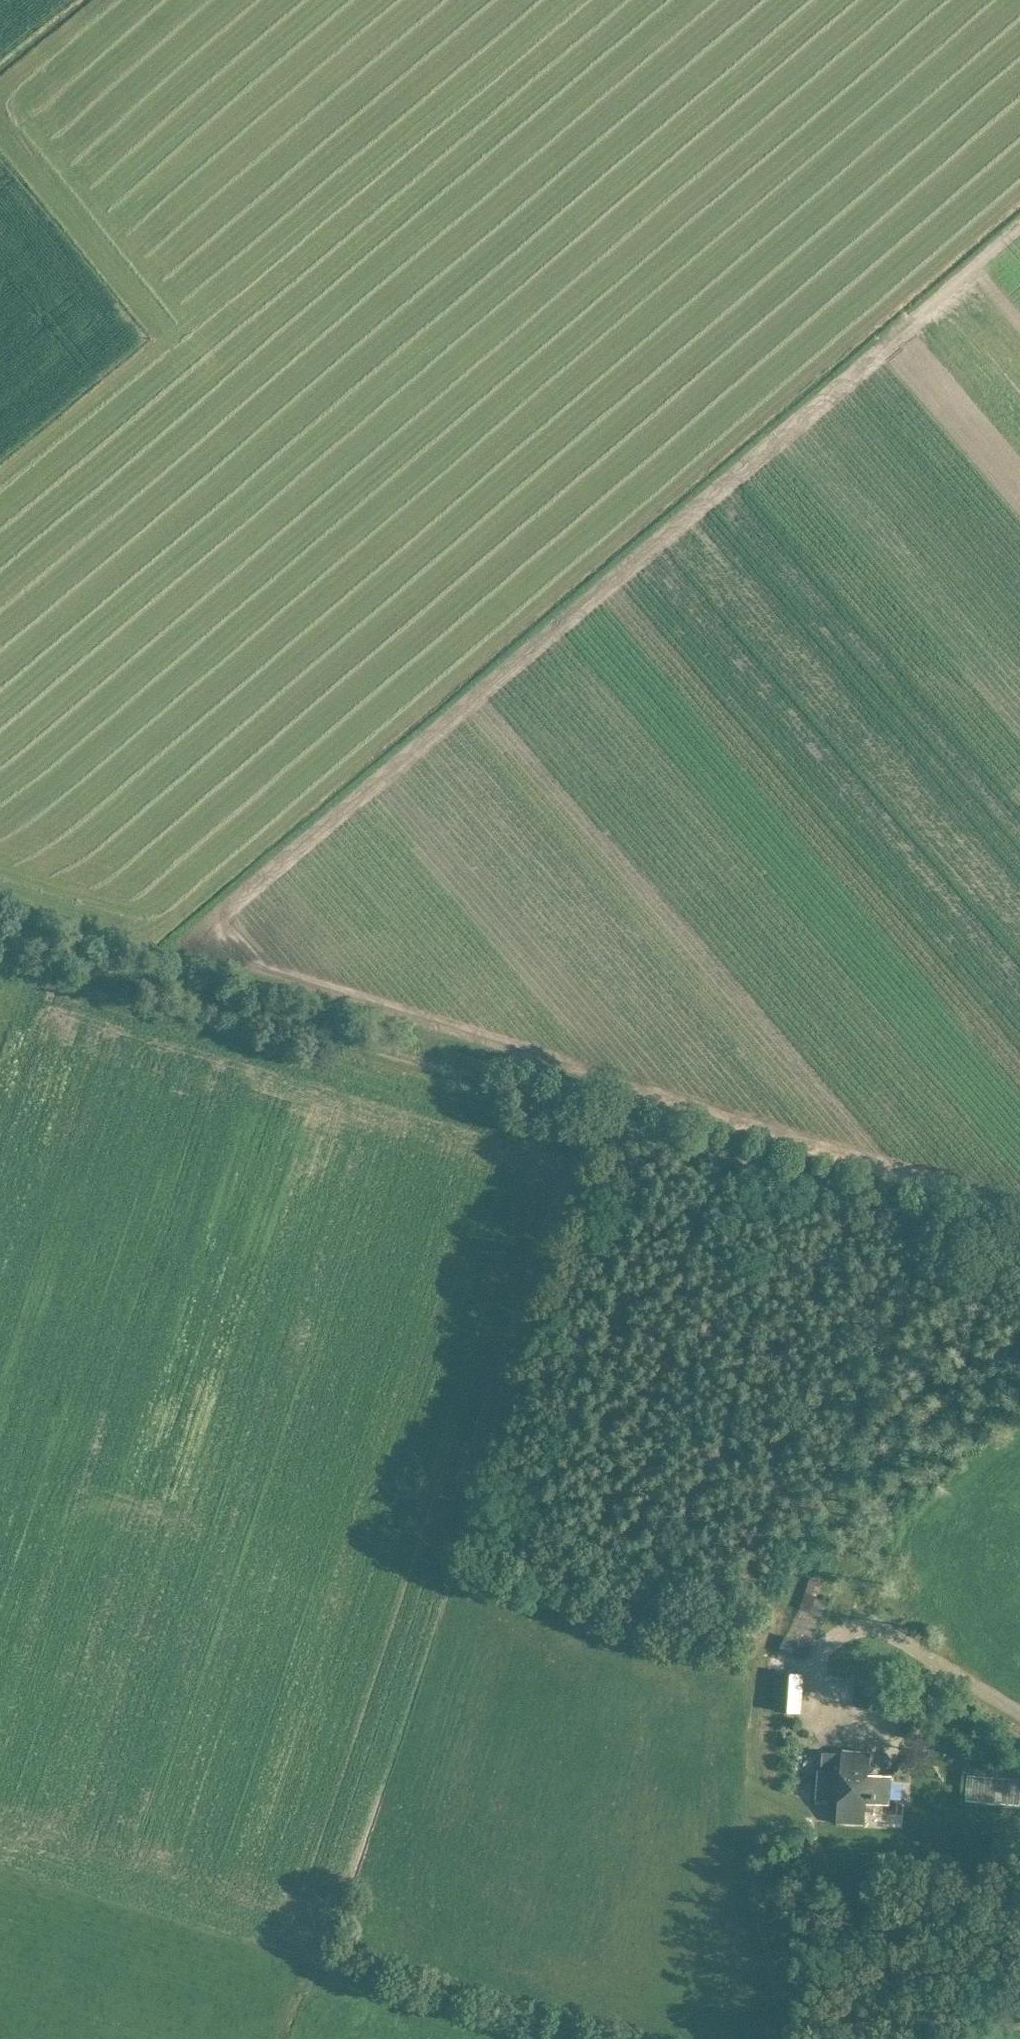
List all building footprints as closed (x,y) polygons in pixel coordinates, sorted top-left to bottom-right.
[(779,1672),(776,1711),(800,1713),(803,1674),(779,1672)] [(823,1751),(821,1770),(818,1770),(816,1790),(816,1799),(838,1800),(836,1823),(865,1825),(866,1810),(874,1811),(874,1803),(890,1804),(890,1795),(892,1776),(876,1775),(869,1774),(870,1767),(871,1751),(842,1749),(842,1753),(823,1751)] [(966,1801),(1019,1805),(1019,1779),(968,1775),(966,1801)]
